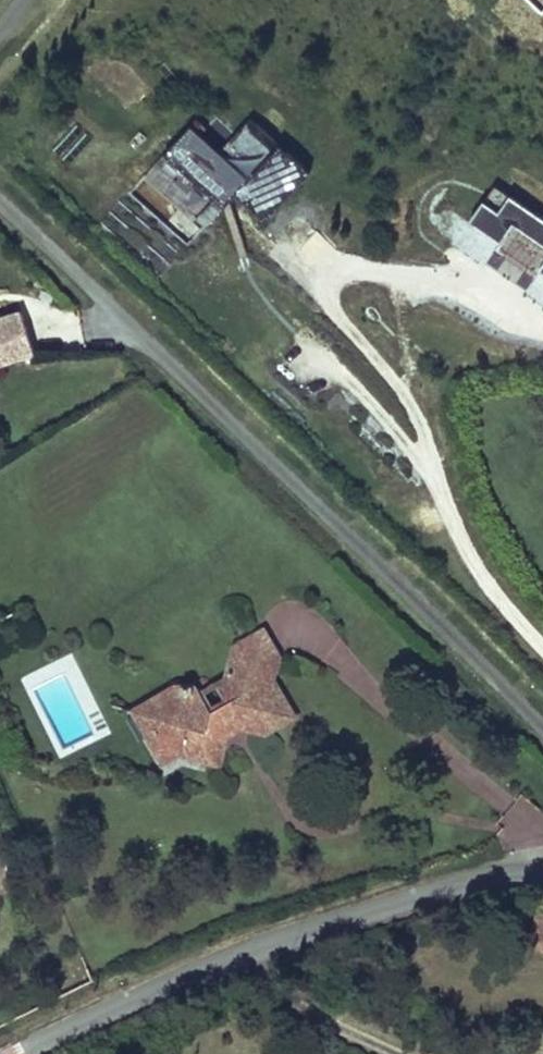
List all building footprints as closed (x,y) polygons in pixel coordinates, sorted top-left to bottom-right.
[(250,111),(219,146),(201,130),(207,123),(195,112),(147,169),(158,178),(174,159),(213,192),(224,202),(236,189),(266,216),(311,164),(250,111)] [(494,184),(467,223),(441,205),(427,225),(486,265),(498,247),(531,269),(542,277),(542,218),(494,184)] [(207,222),(224,202),(213,192),(195,212),(207,222)] [(37,351),(24,310),(0,317),(0,363),(37,351)] [(191,685),(151,701),(164,734),(155,738),(164,759),(182,752),(204,760),(226,751),(230,743),(225,731),(241,724),(246,736),(271,745),(296,734),(299,722),(286,689),(295,674),(282,643),(252,655),(237,680),(225,685),(235,709),(217,716),(208,692),(191,685)] [(225,685),(208,692),(217,716),(235,709),(225,685)] [(164,734),(151,701),(142,705),(155,738),(164,734)] [(241,724),(225,731),(230,743),(246,736),(241,724)] [(535,941),(542,944),(542,915),(535,941)]
